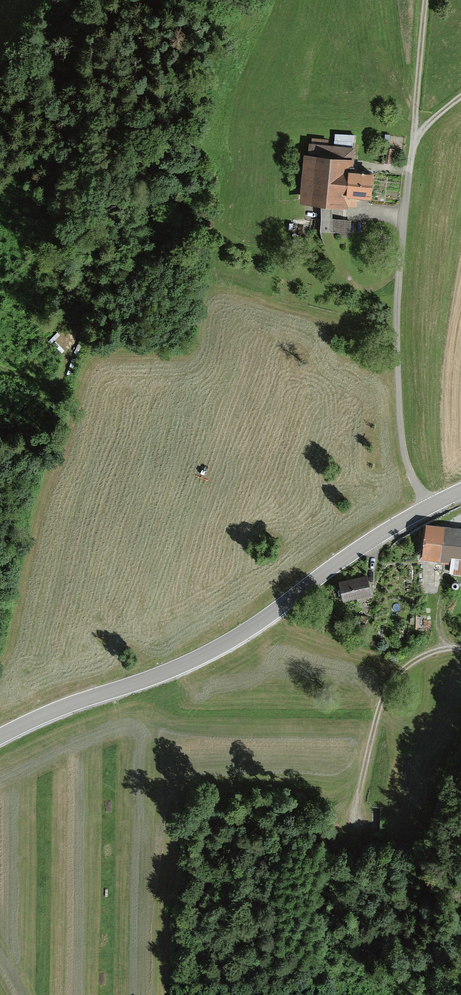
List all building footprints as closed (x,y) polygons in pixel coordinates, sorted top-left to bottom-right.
[(335,146),(356,146),(356,135),(336,134),(335,146)] [(347,204),(350,167),(351,163),(350,163),(351,150),(311,146),(306,200),(323,201),(320,231),(339,233),(338,236),(348,236),(349,221),(332,219),(334,202),(347,204)] [(350,167),(347,204),(355,204),(356,196),(370,197),(372,174),(353,172),(353,167),(350,167)] [(424,556),(452,559),(451,567),(460,568),(460,530),(455,529),(455,534),(427,531),(424,556)] [(367,577),(340,582),(344,599),(366,594),(367,596),(370,596),(369,594),(370,593),(367,577)]
